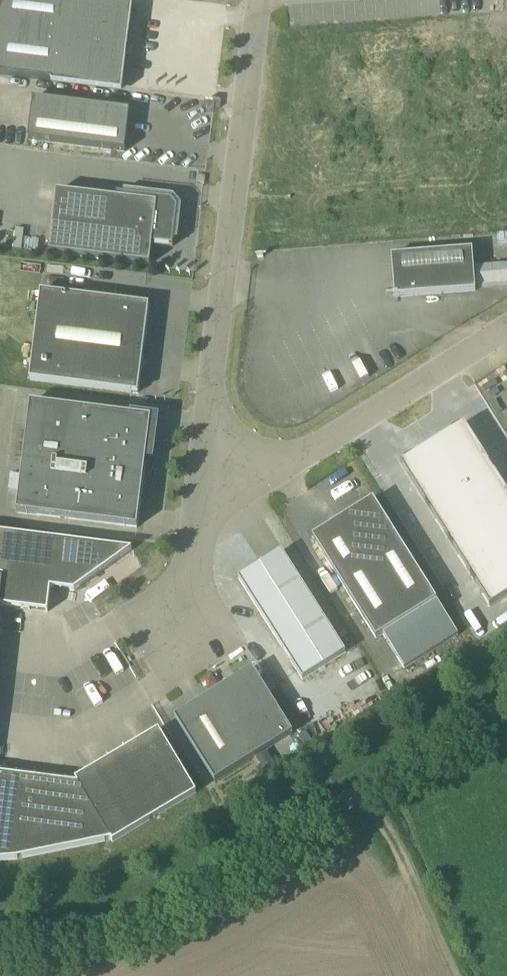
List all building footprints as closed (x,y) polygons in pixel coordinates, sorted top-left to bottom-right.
[(131,4),(100,0),(2,0),(0,16),(0,74),(120,89),(131,4)] [(492,12),(506,11),(506,0),(491,0),(492,12)] [(125,152),(130,111),(34,99),(29,140),(125,152)] [(57,192),(50,253),(150,265),(152,248),(153,244),(170,246),(173,247),(174,239),(180,239),(182,206),(175,196),(125,190),(125,195),(118,194),(117,199),(57,192)] [(395,297),(476,290),(473,249),(392,256),(395,297)] [(138,393),(150,305),(41,291),(30,380),(138,393)] [(154,461),(155,457),(152,457),(154,441),(148,440),(151,418),(30,403),(17,512),(137,527),(146,460),(154,461)] [(400,463),(490,606),(506,595),(506,491),(464,422),(400,463)] [(374,499),(313,538),(376,639),(384,634),(405,668),(458,635),(437,601),(374,499)] [(132,549),(0,533),(0,607),(0,606),(48,612),(51,588),(75,591),(132,549)] [(271,629),(314,602),(282,551),(239,578),(271,629)] [(303,680),(346,652),(314,602),(271,629),(303,680)] [(254,757),(293,733),(253,668),(214,693),(254,757)] [(254,757),(214,693),(175,717),(215,781),(254,757)] [(155,818),(196,793),(159,730),(117,755),(155,818)] [(113,842),(155,818),(117,755),(76,780),(78,784),(111,840),(113,842)] [(16,859),(111,840),(78,784),(0,774),(0,861),(16,859)]
